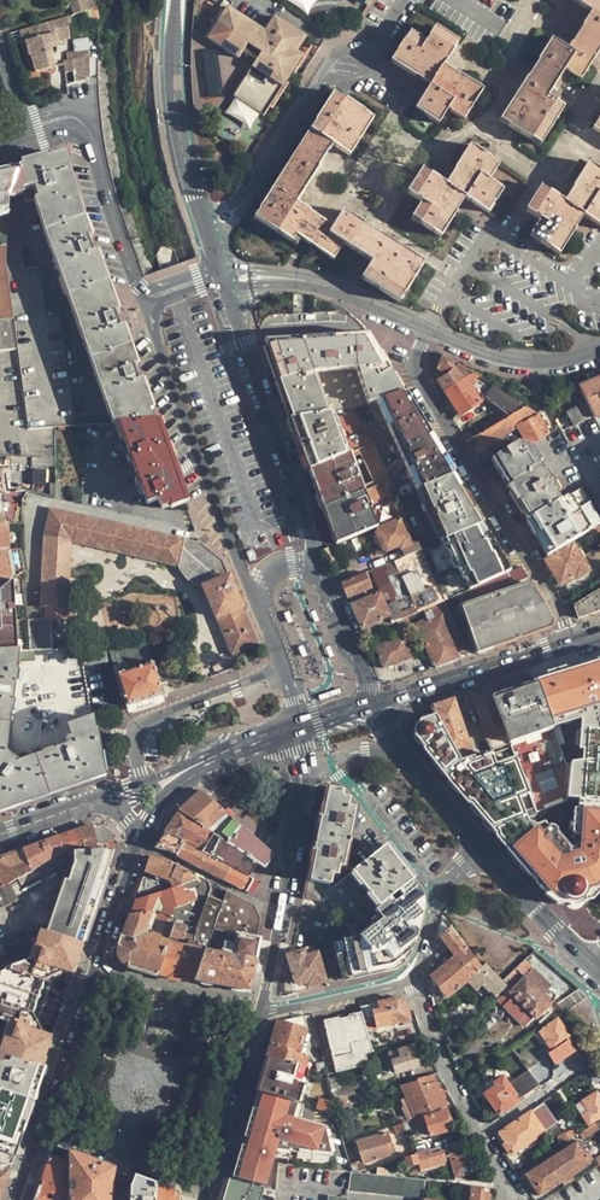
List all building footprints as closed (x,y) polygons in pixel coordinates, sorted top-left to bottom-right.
[(77,14),(88,11),(95,9),(93,0),(71,0),(70,0),(74,15),(77,14)] [(309,12),(315,0),(285,0),(309,12)] [(541,145),(564,109),(547,98),(566,69),(582,79),(599,51),(599,0),(571,0),(591,13),(582,27),(583,27),(573,44),(571,44),(567,49),(552,39),(538,60),(539,61),(529,78),(527,77),(500,119),(508,124),(508,126),(532,141),(532,140),(541,145)] [(244,50),(247,52),(301,35),(274,17),(265,31),(221,4),(219,8),(225,11),(208,39),(234,56),(242,53),(244,50)] [(96,12),(95,9),(88,11),(89,13),(90,19),(96,18),(94,12),(96,12)] [(89,13),(77,16),(78,22),(90,19),(89,13)] [(47,57),(53,55),(51,47),(58,45),(57,41),(67,39),(62,18),(48,22),(48,25),(39,28),(40,34),(30,37),(30,40),(26,41),(30,56),(32,56),(36,72),(50,68),(47,57)] [(28,31),(30,37),(40,34),(39,28),(28,31)] [(426,42),(410,33),(406,40),(404,40),(391,62),(415,78),(416,77),(430,86),(416,108),(423,113),(423,114),(439,124),(448,110),(463,119),(468,111),(470,111),(482,91),(458,75),(457,75),(444,66),(458,43),(435,28),(426,42)] [(29,37),(27,31),(21,33),(23,41),(26,41),(30,40),(30,37),(29,37)] [(301,35),(247,52),(257,58),(234,96),(264,116),(270,106),(303,56),(297,52),(306,38),(301,35)] [(222,97),(229,96),(226,52),(204,53),(208,105),(222,104),(222,97)] [(84,79),(82,55),(82,53),(71,54),(71,53),(70,53),(74,71),(75,71),(77,83),(84,81),(84,79)] [(88,55),(82,55),(84,79),(90,79),(88,55)] [(305,58),(303,56),(270,106),(272,108),(305,58)] [(419,271),(424,262),(382,235),(381,236),(363,225),(363,224),(343,210),(333,226),(326,223),(310,213),(310,212),(296,203),(319,168),(318,167),(328,151),(329,152),(333,146),(349,156),(373,120),(364,114),(365,113),(342,98),(341,99),(333,94),(259,209),(260,210),(255,218),(292,241),(295,236),(333,260),(344,244),(372,262),(361,278),(398,302),(403,294),(405,294),(420,272),(419,271)] [(493,205),(503,190),(489,180),(499,166),(490,160),(491,158),(470,145),(453,170),(455,171),(446,184),(431,175),(431,176),(422,170),(407,193),(422,203),(412,218),(420,223),(420,224),(440,237),(457,213),(455,212),(464,198),(487,212),(493,204),(493,205)] [(116,423),(118,423),(152,421),(149,411),(138,381),(133,367),(120,328),(115,313),(93,252),(88,239),(81,219),(61,154),(19,167),(10,194),(34,187),(48,232),(75,306),(116,423)] [(589,163),(572,188),(574,189),(565,202),(550,192),(549,194),(540,188),(525,211),(540,221),(530,235),(539,240),(537,242),(559,256),(575,230),(574,230),(582,216),(599,227),(599,170),(589,163)] [(8,211),(10,194),(19,167),(0,170),(0,213),(8,211)] [(96,251),(91,238),(88,239),(93,252),(96,251)] [(21,251),(6,253),(6,260),(6,267),(7,271),(23,269),(21,251)] [(39,267),(23,269),(7,271),(7,275),(8,282),(9,289),(10,296),(11,303),(12,311),(13,319),(17,349),(28,429),(60,427),(45,311),(39,267)] [(7,275),(0,275),(0,283),(8,282),(7,275)] [(8,282),(0,283),(0,290),(9,289),(8,282)] [(9,289),(0,290),(0,297),(10,296),(9,289)] [(10,296),(0,297),(0,305),(11,303),(10,296)] [(11,303),(0,305),(0,312),(12,311),(11,303)] [(59,310),(45,311),(60,427),(75,426),(59,310)] [(11,319),(13,319),(12,311),(0,312),(0,320),(11,319)] [(120,328),(123,326),(118,312),(115,313),(120,328)] [(15,349),(11,319),(0,320),(0,351),(15,349)] [(292,419),(357,408),(376,402),(377,401),(403,393),(392,375),(368,334),(276,341),(269,353),(292,419)] [(264,341),(269,353),(276,341),(264,341)] [(437,381),(445,393),(470,373),(468,372),(443,356),(437,370),(444,377),(437,381)] [(138,381),(142,380),(137,365),(133,367),(138,381)] [(520,405),(470,373),(445,393),(460,416),(479,403),(486,396),(509,416),(524,407),(520,405)] [(578,386),(595,420),(599,418),(599,377),(578,386)] [(416,490),(418,490),(420,489),(452,476),(431,441),(403,393),(377,401),(376,402),(416,490)] [(536,414),(524,407),(509,416),(467,442),(474,453),(512,431),(512,429),(515,427),(526,445),(528,447),(549,435),(545,428),(549,425),(546,420),(542,423),(536,414)] [(365,426),(357,408),(292,419),(289,419),(309,470),(347,454),(373,443),(365,426)] [(576,408),(566,413),(574,426),(583,421),(576,408)] [(155,421),(152,421),(118,423),(124,440),(127,449),(124,450),(126,457),(130,456),(140,486),(137,487),(140,494),(143,493),(147,504),(158,500),(160,506),(168,503),(170,508),(184,503),(155,421)] [(80,429),(56,429),(56,478),(80,478),(80,429)] [(385,468),(373,443),(347,454),(362,493),(364,492),(390,480),(385,468)] [(509,489),(541,469),(528,447),(526,445),(517,443),(491,460),(509,489)] [(309,470),(310,474),(323,509),(358,494),(362,493),(347,454),(309,470)] [(32,468),(32,484),(48,484),(48,467),(32,468)] [(509,489),(527,520),(560,501),(541,469),(509,489)] [(441,542),(473,528),(481,525),(454,479),(452,476),(420,489),(418,490),(441,542)] [(378,528),(401,518),(406,516),(398,498),(390,480),(364,492),(378,528)] [(560,501),(527,520),(526,521),(547,556),(588,531),(599,525),(599,521),(582,488),(560,501)] [(21,524),(22,501),(27,492),(0,494),(0,498),(6,525),(8,525),(21,524)] [(364,492),(362,493),(358,494),(323,509),(336,545),(378,528),(364,492)] [(203,588),(229,578),(222,562),(192,538),(63,512),(50,509),(44,535),(40,605),(27,606),(30,651),(53,649),(50,619),(73,621),(74,598),(68,598),(71,542),(177,566),(182,574),(188,581),(196,586),(203,588)] [(403,558),(420,551),(421,551),(417,542),(411,545),(399,520),(377,529),(375,534),(376,536),(373,537),(378,549),(381,548),(382,549),(387,552),(398,547),(403,558)] [(490,521),(481,525),(473,528),(477,536),(494,529),(490,521)] [(9,549),(8,525),(6,525),(0,525),(0,550),(9,549)] [(588,531),(592,537),(599,532),(599,525),(588,531)] [(479,555),(494,579),(520,569),(503,541),(479,555)] [(576,579),(588,572),(572,545),(545,561),(546,563),(544,564),(550,574),(551,573),(559,586),(575,577),(576,579)] [(12,581),(24,570),(20,549),(9,549),(0,550),(0,590),(12,581)] [(403,558),(393,562),(402,580),(428,568),(420,551),(403,558)] [(393,562),(370,571),(377,590),(402,580),(393,562)] [(428,568),(402,580),(410,596),(384,607),(389,617),(392,625),(398,622),(407,618),(423,611),(444,602),(428,568)] [(499,588),(528,578),(521,568),(520,569),(494,579),(457,596),(459,602),(492,591),(495,597),(461,608),(478,654),(550,629),(553,622),(552,619),(531,584),(502,594),(499,588)] [(364,574),(341,583),(347,597),(370,588),(364,574)] [(258,645),(229,578),(203,588),(232,656),(258,645)] [(377,590),(379,594),(384,607),(410,596),(402,580),(377,590)] [(17,652),(12,581),(0,590),(0,653),(17,652)] [(579,619),(599,611),(599,592),(575,606),(579,619)] [(351,606),(361,629),(389,617),(384,607),(379,594),(351,606)] [(469,653),(445,601),(444,602),(423,611),(427,620),(416,625),(435,668),(461,660),(460,656),(469,653)] [(359,630),(362,638),(392,625),(389,617),(361,629),(359,630)] [(411,626),(407,618),(398,622),(401,629),(411,626)] [(383,668),(411,658),(403,638),(375,647),(383,668)] [(126,706),(162,694),(152,663),(151,664),(144,644),(120,645),(107,646),(112,662),(126,706)] [(19,652),(17,652),(0,653),(0,810),(101,775),(92,719),(67,727),(70,737),(65,739),(67,745),(11,764),(6,760),(19,652)] [(99,655),(84,658),(88,679),(102,676),(99,655)] [(594,664),(591,657),(579,661),(581,728),(581,737),(599,737),(599,662),(594,664)] [(581,728),(579,661),(533,677),(536,682),(554,735),(562,732),(581,728)] [(511,754),(531,800),(536,813),(567,808),(570,770),(565,769),(554,735),(536,682),(491,698),(509,749),(511,754)] [(491,755),(509,749),(491,698),(488,688),(470,694),(491,755)] [(459,762),(473,758),(453,700),(429,708),(433,717),(459,762)] [(446,785),(463,771),(459,762),(433,717),(412,725),(411,741),(429,765),(446,785)] [(599,773),(599,737),(581,737),(579,771),(599,773)] [(478,822),(494,838),(526,825),(519,807),(531,800),(511,754),(463,771),(446,785),(478,822)] [(579,771),(570,770),(567,808),(579,808),(599,809),(599,773),(579,771)] [(327,901),(323,895),(334,886),(329,885),(332,874),(336,875),(338,866),(343,867),(354,808),(347,807),(349,798),(342,797),(343,792),(327,788),(322,818),(321,818),(314,851),(315,852),(310,877),(309,882),(307,881),(304,897),(327,901)] [(273,855),(201,790),(180,810),(179,811),(198,824),(214,834),(219,838),(221,839),(243,853),(257,863),(265,868),(273,855)] [(586,908),(599,896),(599,809),(579,808),(578,820),(574,819),(573,845),(584,845),(584,856),(578,857),(586,908)] [(198,824),(179,811),(178,812),(164,833),(184,842),(202,852),(205,848),(214,834),(198,824)] [(494,838),(512,859),(537,837),(527,831),(526,825),(494,838)] [(85,826),(57,837),(63,852),(64,852),(83,852),(100,852),(91,826),(85,826)] [(177,855),(184,842),(164,833),(155,848),(169,851),(177,855)] [(544,844),(537,837),(512,859),(534,885),(552,906),(564,904),(565,909),(570,913),(577,914),(584,912),(586,908),(578,857),(570,858),(553,836),(544,844)] [(212,851),(205,848),(202,852),(204,852),(231,867),(233,868),(249,877),(257,863),(243,853),(221,839),(219,838),(212,851)] [(370,846),(375,852),(381,847),(377,841),(370,846)] [(224,880),(231,867),(204,852),(202,852),(184,842),(177,855),(184,859),(224,880)] [(385,846),(334,886),(323,895),(327,901),(349,930),(377,908),(412,881),(385,846)] [(0,858),(0,886),(1,889),(16,880),(32,872),(23,849),(0,858)] [(112,852),(107,852),(100,852),(83,852),(64,852),(63,852),(32,872),(2,890),(0,891),(0,942),(35,929),(78,944),(80,944),(81,945),(112,852)] [(209,882),(198,877),(167,861),(149,857),(144,872),(170,881),(172,888),(169,889),(161,892),(165,907),(163,913),(173,917),(173,918),(176,919),(198,923),(211,888),(210,889),(209,882)] [(254,880),(249,877),(233,868),(231,867),(224,880),(246,892),(254,880)] [(135,900),(160,892),(158,882),(143,877),(135,900)] [(417,886),(412,881),(377,908),(384,916),(360,934),(344,937),(345,940),(338,942),(340,952),(338,953),(344,980),(381,973),(390,970),(400,962),(407,955),(411,946),(416,934),(420,919),(422,909),(422,899),(421,891),(417,886)] [(198,923),(176,919),(170,937),(168,942),(158,974),(190,980),(195,981),(205,952),(212,930),(226,891),(216,886),(211,888),(198,923)] [(212,930),(237,935),(256,939),(259,924),(260,919),(253,906),(226,891),(212,930)] [(170,937),(176,919),(173,918),(173,917),(163,913),(155,910),(154,914),(150,912),(130,915),(119,949),(118,951),(118,953),(119,957),(120,959),(121,961),(124,963),(158,974),(168,942),(160,939),(160,938),(152,935),(150,936),(143,934),(145,928),(150,929),(154,917),(167,922),(163,935),(170,937)] [(450,930),(442,919),(439,934),(440,936),(450,930)] [(438,1004),(466,980),(481,968),(470,953),(452,928),(450,930),(440,936),(456,956),(431,977),(440,990),(435,994),(438,1004)] [(37,1067),(40,1058),(36,1057),(40,1043),(26,1017),(38,980),(65,966),(67,960),(62,958),(66,949),(71,950),(75,952),(78,944),(35,929),(0,942),(0,1063),(37,1067)] [(259,939),(256,939),(237,935),(235,945),(224,943),(221,955),(205,952),(195,981),(249,991),(259,939)] [(302,947),(303,951),(305,957),(316,953),(313,943),(302,947)] [(67,960),(71,950),(66,949),(62,958),(67,960)] [(71,950),(67,960),(65,966),(38,980),(26,1017),(40,1043),(36,1057),(40,1058),(47,1037),(41,1035),(31,1016),(42,983),(61,974),(67,976),(75,952),(71,950)] [(325,981),(316,953),(305,957),(303,951),(287,956),(293,979),(295,982),(299,984),(303,984),(307,983),(308,986),(325,981)] [(75,952),(67,976),(71,977),(78,953),(75,952)] [(551,986),(525,960),(502,982),(506,987),(520,973),(524,977),(509,993),(513,997),(504,1005),(525,1027),(534,1018),(535,1019),(553,1003),(555,995),(549,989),(551,986)] [(483,985),(487,989),(495,997),(496,997),(506,987),(502,982),(485,965),(481,968),(466,980),(477,991),(483,985)] [(481,995),(487,989),(483,985),(477,991),(481,995)] [(556,1004),(563,1013),(588,996),(578,988),(556,1004)] [(399,999),(394,999),(369,1004),(370,1005),(360,1007),(361,1012),(366,1030),(409,1020),(407,1007),(404,1002),(403,1001),(399,999)] [(365,1054),(373,1052),(369,1040),(366,1030),(361,1012),(349,1015),(347,1017),(341,1018),(338,1017),(323,1021),(335,1073),(368,1065),(365,1054)] [(568,1041),(570,1040),(571,1039),(556,1019),(537,1033),(544,1044),(546,1042),(552,1051),(549,1053),(555,1063),(574,1051),(572,1049),(568,1041)] [(277,1022),(267,1057),(304,1068),(308,1055),(301,1053),(301,1052),(300,1051),(306,1030),(277,1022)] [(541,1046),(544,1044),(537,1033),(534,1035),(541,1046)] [(47,1037),(40,1058),(43,1060),(50,1039),(47,1037)] [(373,1052),(385,1048),(383,1041),(378,1042),(377,1039),(369,1040),(373,1052)] [(413,1046),(389,1053),(395,1073),(419,1066),(413,1046)] [(308,1069),(304,1068),(267,1057),(262,1072),(256,1092),(289,1101),(298,1104),(308,1069)] [(41,1067),(37,1067),(0,1063),(0,1091),(20,1098),(32,1102),(43,1067),(41,1067)] [(496,1086),(492,1089),(484,1095),(498,1114),(539,1085),(527,1070),(507,1084),(502,1077),(494,1083),(496,1086)] [(415,1118),(423,1115),(447,1108),(432,1075),(416,1079),(417,1082),(401,1087),(406,1097),(415,1118)] [(328,1079),(334,1100),(346,1097),(354,1095),(352,1084),(341,1087),(339,1076),(328,1079)] [(1,1151),(19,1153),(32,1102),(20,1098),(0,1091),(0,1151),(1,1151)] [(289,1101),(256,1092),(253,1105),(231,1179),(269,1189),(272,1162),(272,1161),(275,1151),(322,1157),(325,1148),(332,1147),(327,1127),(299,1118),(285,1114),(289,1101)] [(597,1094),(596,1093),(576,1106),(588,1124),(599,1116),(599,1092),(597,1094)] [(357,1105),(354,1095),(346,1097),(348,1107),(357,1105)] [(334,1100),(337,1116),(349,1112),(348,1107),(346,1097),(334,1100)] [(400,1100),(408,1120),(412,1119),(415,1118),(406,1097),(400,1100)] [(316,1109),(323,1111),(329,1113),(332,1103),(319,1099),(316,1109)] [(298,1104),(289,1101),(285,1114),(299,1118),(303,1105),(298,1104)] [(556,1123),(557,1123),(543,1103),(500,1133),(507,1143),(504,1145),(511,1155),(543,1132),(556,1123)] [(447,1111),(424,1118),(429,1133),(430,1136),(452,1129),(447,1111)] [(416,1137),(429,1133),(424,1118),(423,1115),(415,1118),(412,1119),(415,1128),(411,1129),(413,1133),(415,1133),(416,1137)] [(412,1119),(408,1120),(406,1120),(402,1121),(403,1123),(406,1131),(411,1129),(415,1128),(412,1119)] [(396,1134),(406,1131),(403,1123),(394,1126),(396,1134)] [(560,1129),(556,1123),(543,1132),(547,1138),(560,1129)] [(593,1124),(579,1133),(582,1139),(596,1130),(593,1124)] [(575,1128),(565,1134),(569,1140),(578,1133),(575,1128)] [(362,1160),(363,1163),(389,1155),(388,1150),(392,1148),(387,1132),(357,1142),(362,1160)] [(557,1137),(562,1144),(568,1140),(563,1133),(557,1137)] [(446,1152),(447,1155),(448,1155),(467,1148),(469,1148),(466,1138),(444,1145),(446,1152)] [(563,1186),(573,1180),(570,1175),(589,1163),(588,1162),(591,1160),(585,1152),(586,1151),(581,1142),(577,1144),(575,1143),(525,1175),(538,1196),(560,1182),(563,1186)] [(446,1152),(444,1145),(430,1150),(428,1149),(416,1153),(415,1154),(399,1160),(400,1163),(405,1162),(409,1172),(446,1161),(444,1153),(446,1152)] [(333,1155),(332,1147),(325,1148),(322,1157),(331,1158),(333,1157),(333,1155)] [(475,1159),(473,1153),(469,1155),(467,1148),(448,1155),(455,1178),(463,1179),(462,1176),(479,1170),(476,1159),(475,1159)] [(68,1151),(62,1149),(58,1149),(55,1150),(53,1152),(50,1154),(50,1155),(68,1162),(68,1151)] [(68,1162),(69,1199),(110,1199),(113,1168),(68,1151),(68,1162)] [(34,1199),(69,1199),(68,1162),(50,1155),(34,1199)] [(360,1171),(365,1170),(363,1163),(362,1160),(350,1164),(352,1170),(360,1171)] [(448,1164),(446,1161),(409,1172),(410,1176),(420,1173),(448,1164)] [(376,1175),(351,1172),(348,1190),(422,1198),(425,1179),(388,1176),(376,1175)] [(155,1184),(138,1178),(134,1182),(130,1187),(129,1199),(154,1199),(155,1184)] [(276,1190),(269,1189),(231,1179),(225,1199),(275,1199),(276,1190)] [(155,1184),(154,1199),(178,1199),(178,1195),(178,1194),(175,1192),(155,1184)] [(461,1199),(489,1199),(490,1195),(488,1195),(489,1188),(471,1186),(471,1187),(462,1187),(461,1199)]
